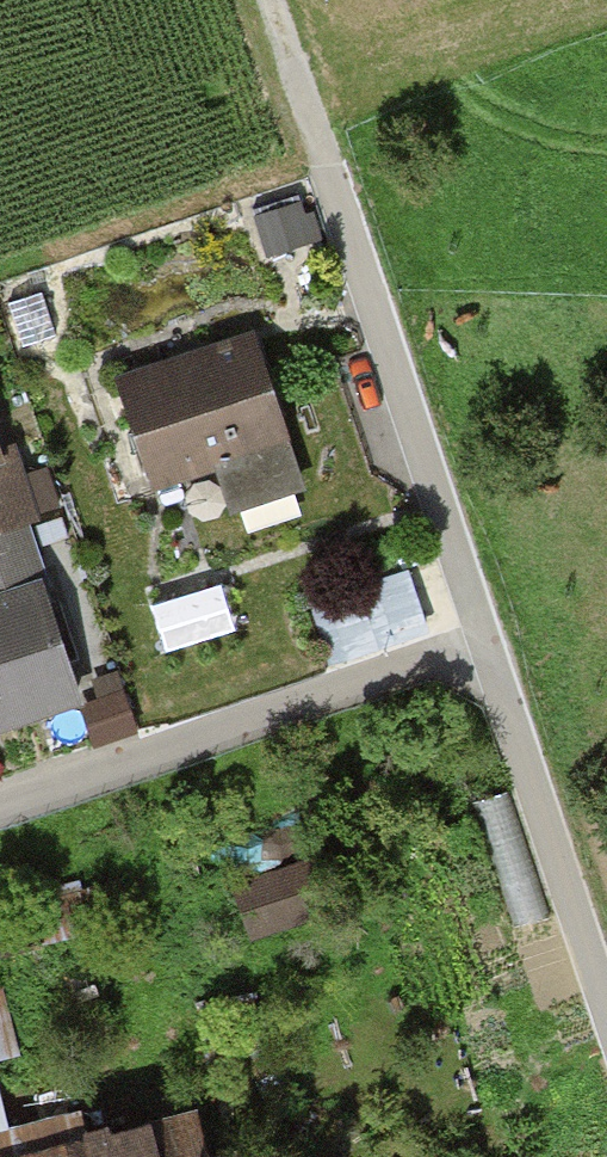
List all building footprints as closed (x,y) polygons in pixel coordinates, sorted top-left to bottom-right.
[(268,339),(123,382),(152,483),(227,462),(241,511),(312,491),(268,339)] [(2,610),(0,611),(0,735),(105,699),(0,392),(0,603),(2,610)] [(416,564),(331,588),(348,649),(434,626),(416,564)] [(160,600),(177,647),(246,622),(229,575),(160,600)] [(17,1123),(0,1061),(0,1128),(17,1123)] [(4,1156),(231,1156),(219,1107),(4,1156)]
